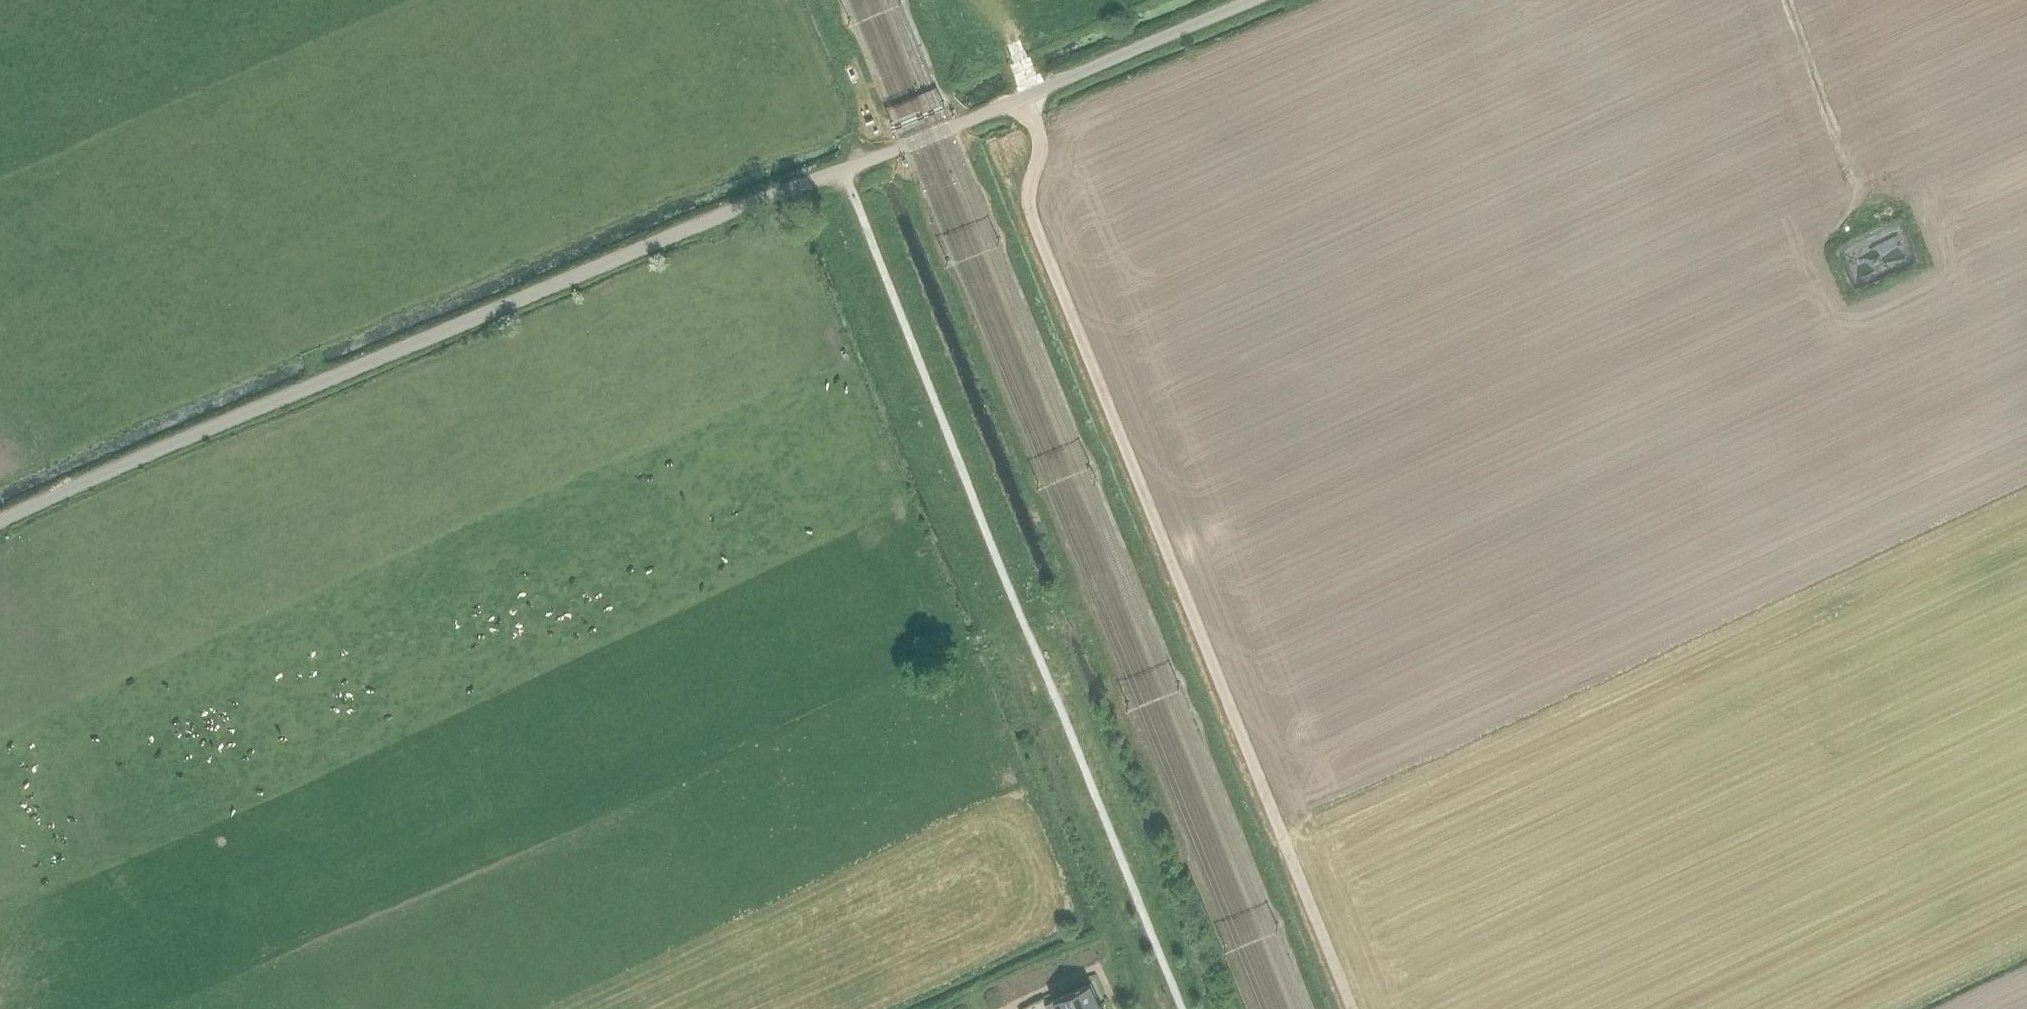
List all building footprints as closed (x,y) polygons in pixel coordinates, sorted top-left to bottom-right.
[(1091,983),(1045,1004),(1047,1008),(1088,1008),(1100,1003),(1091,983)]
